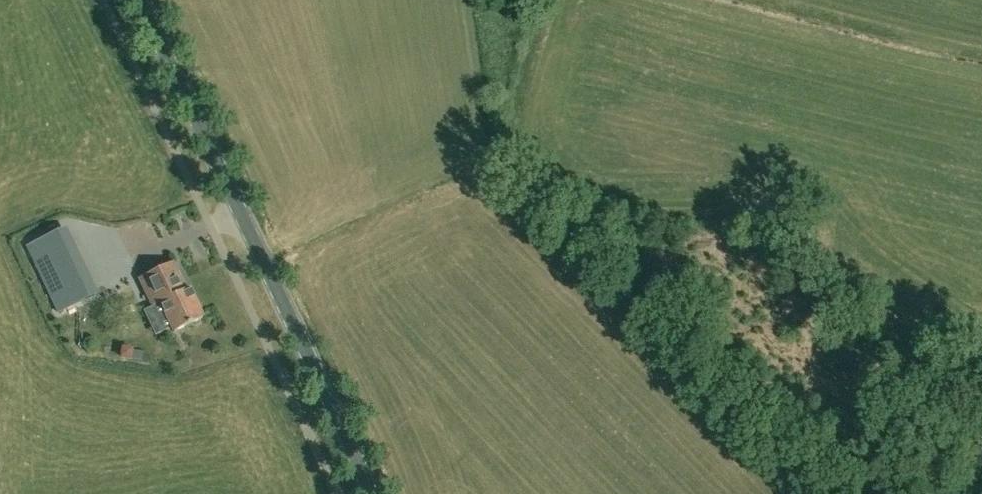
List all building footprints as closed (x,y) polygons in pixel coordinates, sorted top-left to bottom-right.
[(136,225),(128,228),(133,244),(142,242),(136,225)] [(25,245),(59,313),(88,297),(56,231),(25,245)] [(152,304),(160,300),(173,329),(202,315),(187,286),(184,287),(172,261),(139,276),(152,304)]
